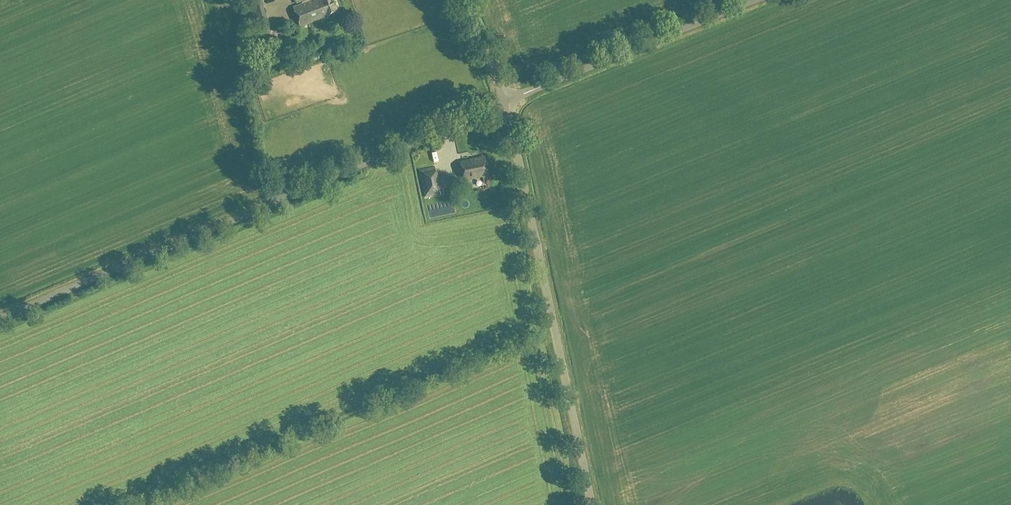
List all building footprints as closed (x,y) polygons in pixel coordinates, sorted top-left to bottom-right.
[(262,0),(247,0),(257,36),(271,33),(262,0)] [(293,7),(300,27),(327,17),(339,13),(334,0),(294,0),(296,4),(301,2),(302,3),(293,7)] [(262,49),(276,45),(273,35),(259,39),(262,49)] [(484,157),(460,162),(464,180),(488,175),(484,157)] [(435,167),(419,170),(424,198),(441,195),(435,167)]
